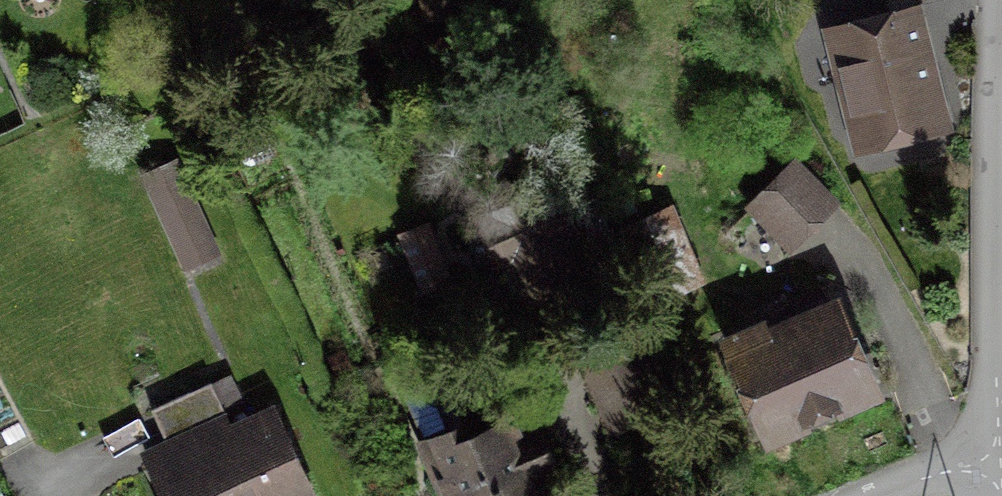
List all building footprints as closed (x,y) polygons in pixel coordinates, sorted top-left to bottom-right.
[(93,9),(112,0),(89,0),(93,9)] [(924,11),(829,33),(859,159),(954,137),(924,11)] [(178,168),(146,183),(193,278),(224,263),(178,168)] [(804,168),(754,219),(797,260),(846,210),(804,168)] [(565,177),(476,209),(526,346),(615,313),(565,177)] [(683,209),(644,225),(670,291),(710,275),(683,209)] [(428,219),(395,233),(420,294),(454,280),(428,219)] [(847,296),(728,342),(770,451),(889,405),(847,296)] [(409,402),(451,495),(556,495),(520,417),(498,427),(474,373),(409,402)] [(148,465),(163,495),(323,495),(279,404),(148,465)]
